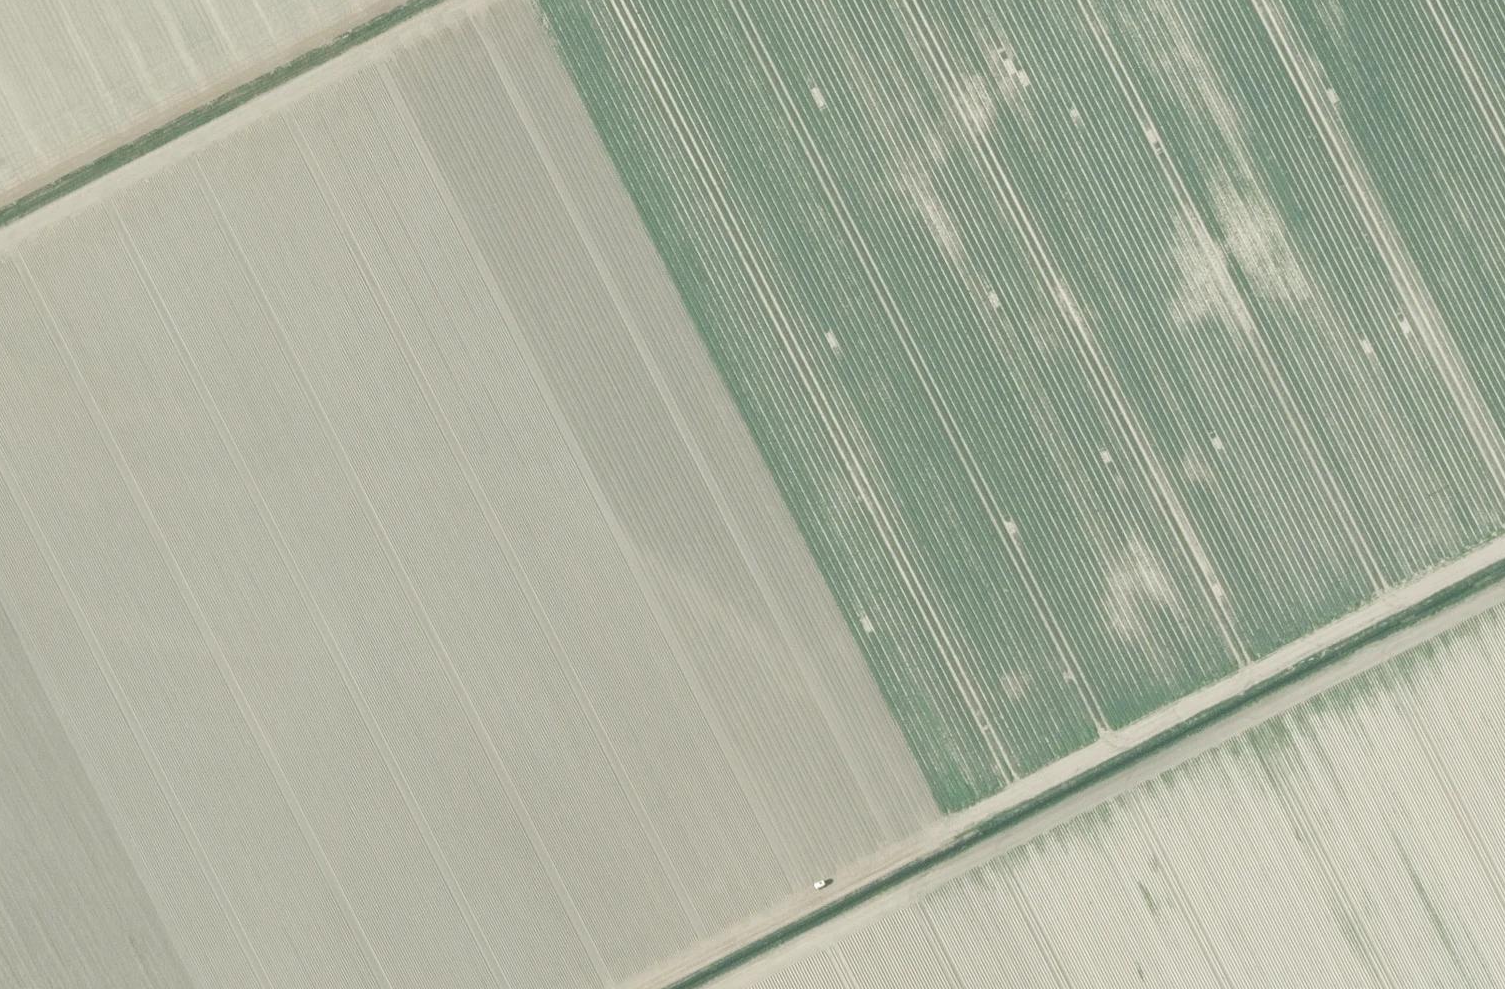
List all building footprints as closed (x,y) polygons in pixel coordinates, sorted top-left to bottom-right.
[(1472,541),(1459,546),(1462,557),(1476,552),(1472,541)]
